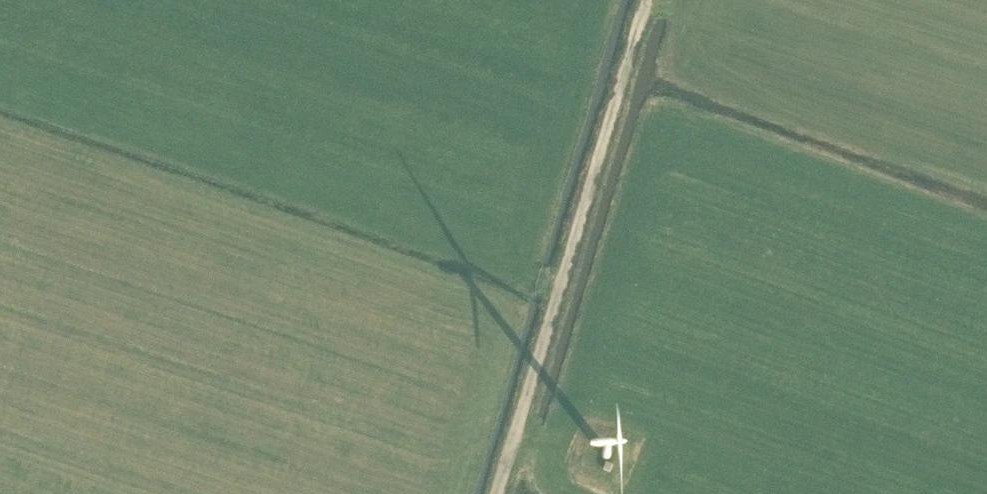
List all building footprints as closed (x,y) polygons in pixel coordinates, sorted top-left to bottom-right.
[(602,452),(602,453),(602,454),(602,455),(602,456),(603,457),(604,457),(605,458),(606,458),(607,458),(608,458),(609,457),(610,456),(611,455),(611,454),(611,453),(611,452),(611,451),(610,450),(609,449),(608,449),(606,449),(604,449),(603,450),(602,451),(602,452)]
